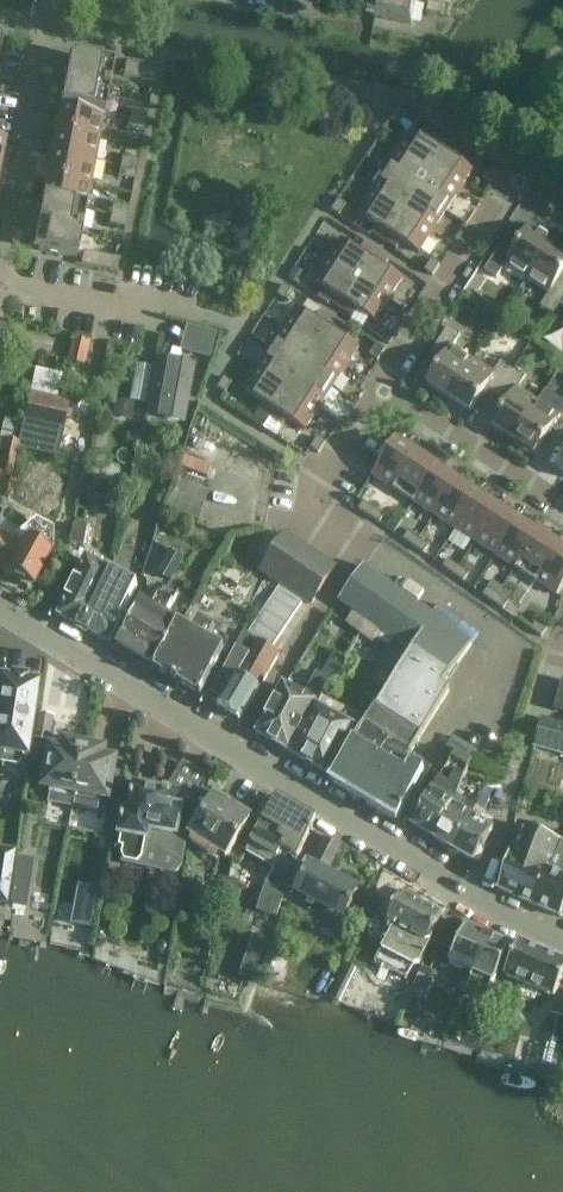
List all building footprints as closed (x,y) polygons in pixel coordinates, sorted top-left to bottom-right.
[(417,0),(371,0),(368,18),(412,26),(417,0)] [(428,4),(427,14),(442,17),(444,7),(428,4)] [(60,106),(104,114),(113,65),(69,57),(60,106)] [(133,79),(136,63),(127,61),(123,77),(133,79)] [(143,81),(146,65),(136,63),(133,79),(143,81)] [(156,67),(146,65),(143,81),(153,83),(156,67)] [(55,130),(99,138),(104,114),(60,106),(55,130)] [(129,119),(146,122),(148,112),(131,109),(129,119)] [(399,125),(406,114),(398,109),(391,120),(399,125)] [(144,132),(146,122),(129,119),(127,129),(144,132)] [(55,130),(51,153),(95,162),(99,138),(55,130)] [(428,173),(446,145),(433,137),(429,144),(411,132),(398,153),(428,173)] [(446,145),(428,173),(459,192),(472,171),(455,160),(459,153),(446,145)] [(51,153),(46,177),(90,186),(95,162),(51,153)] [(385,174),(415,193),(428,173),(398,153),(385,174)] [(122,157),(120,167),(137,170),(139,160),(122,157)] [(135,180),(137,170),(120,167),(118,177),(135,180)] [(499,174),(491,169),(484,180),(492,185),(499,174)] [(459,192),(428,173),(415,193),(446,213),(459,192)] [(402,214),(415,193),(385,174),(372,194),(402,214)] [(46,177),(42,201),(85,210),(90,186),(46,177)] [(446,213),(415,193),(402,214),(433,233),(446,213)] [(402,214),(372,194),(358,215),(376,227),(372,233),(384,241),(402,214)] [(76,259),(85,210),(42,201),(32,250),(76,259)] [(346,206),(338,201),(331,212),(339,217),(346,206)] [(111,214),(128,218),(129,208),(113,204),(111,214)] [(126,228),(128,218),(111,214),(109,225),(126,228)] [(419,254),(433,233),(402,214),(384,241),(397,249),(401,243),(419,254)] [(527,280),(552,242),(530,227),(519,244),(507,236),(484,272),(497,280),(505,266),(527,280)] [(358,282),(376,254),(363,246),(359,252),(341,241),(328,262),(358,282)] [(552,242),(527,280),(549,294),(540,308),(553,316),(562,299),(562,249),(552,242)] [(93,268),(95,255),(83,252),(81,266),(93,268)] [(389,262),(376,254),(358,282),(389,301),(402,280),(385,269),(389,262)] [(105,270),(108,257),(95,255),(93,268),(105,270)] [(120,259),(108,257),(105,270),(117,273),(120,259)] [(433,277),(440,266),(431,261),(425,272),(433,277)] [(358,282),(328,262),(314,283),(332,294),(328,301),(340,309),(358,282)] [(375,322),(389,301),(358,282),(340,309),(353,317),(357,311),(375,322)] [(285,302),(292,291),(284,286),(277,297),(285,302)] [(284,330),(314,350),(332,322),(320,314),(315,320),(297,309),(284,330)] [(345,330),(332,322),(314,350),(345,369),(359,348),(341,337),(345,330)] [(427,385),(449,399),(473,362),(452,349),(460,336),(448,328),(432,353),(443,361),(427,385)] [(301,370),(314,350),(284,330),(271,350),(301,370)] [(385,351),(377,346),(370,357),(378,362),(385,351)] [(288,390),(301,370),(271,350),(258,371),(288,390)] [(345,369),(314,350),(301,370),(332,390),(345,369)] [(157,359),(150,402),(187,409),(194,365),(180,363),(157,359)] [(486,388),(497,396),(513,370),(501,362),(493,375),(473,362),(449,399),(470,413),(486,388)] [(332,390),(301,370),(288,390),(319,410),(332,390)] [(537,404),(536,403),(517,390),(525,378),(513,370),(497,396),(508,402),(492,427),(513,441),(537,404)] [(270,418),(288,390),(258,371),(244,392),(262,403),(258,410),(270,418)] [(232,384),(224,378),(217,389),(225,395),(232,384)] [(319,410),(288,390),(270,418),(283,426),(287,420),(305,431),(319,410)] [(513,441),(516,443),(514,446),(530,456),(532,453),(535,455),(551,430),(562,437),(562,435),(562,403),(544,390),(536,403),(538,404),(513,441)] [(30,397),(24,424),(61,433),(67,405),(30,397)] [(372,477),(414,504),(438,468),(440,465),(397,437),(372,477)] [(318,455),(325,444),(318,438),(310,449),(318,455)] [(457,481),(438,468),(414,504),(434,517),(457,481)] [(477,494),(457,481),(434,517),(454,530),(477,494)] [(497,507),(477,494),(454,530),(474,543),(497,507)] [(384,516),(363,503),(358,511),(379,524),(384,516)] [(517,520),(497,507),(474,543),(494,556),(517,520)] [(537,533),(517,520),(494,556),(514,569),(537,533)] [(74,528),(70,547),(85,550),(88,531),(74,528)] [(514,569),(557,596),(562,587),(562,544),(540,529),(537,533),(514,569)] [(19,581),(20,585),(27,589),(31,587),(32,588),(50,555),(33,547),(37,539),(27,534),(23,541),(22,541),(18,547),(0,537),(0,571),(19,581)] [(408,534),(403,541),(423,554),(428,547),(408,534)] [(335,568),(285,535),(260,571),(310,605),(335,568)] [(58,618),(83,631),(114,575),(88,561),(58,618)] [(448,562),(443,569),(463,583),(468,575),(448,562)] [(347,752),(330,783),(396,823),(424,773),(407,763),(407,762),(406,761),(449,693),(441,688),(471,645),(363,568),(339,602),(354,612),(346,625),(373,645),(383,633),(411,653),(358,732),(347,752)] [(138,588),(114,575),(83,631),(108,645),(138,588)] [(279,587),(272,598),(295,614),(303,603),(279,587)] [(488,590),(483,597),(503,611),(508,603),(488,590)] [(154,670),(180,628),(165,619),(177,598),(164,591),(152,612),(141,605),(117,649),(154,670)] [(264,610),(263,611),(287,626),(295,614),(272,598),(264,610)] [(263,611),(256,622),(279,638),(287,627),(287,626),(263,611)] [(256,622),(248,634),(267,647),(272,649),(274,647),(279,638),(256,622)] [(154,670),(154,671),(156,672),(156,671),(170,679),(170,680),(179,685),(198,695),(198,696),(200,697),(224,653),(209,645),(216,633),(199,623),(192,635),(180,628),(154,670)] [(541,638),(547,630),(536,623),(531,631),(541,638)] [(250,657),(222,701),(217,708),(239,722),(260,691),(259,690),(280,656),(258,643),(250,657)] [(236,649),(211,695),(222,701),(250,657),(236,649)] [(289,754),(319,702),(331,682),(317,674),(303,698),(283,687),(256,735),(289,754)] [(2,764),(17,766),(22,763),(23,757),(29,758),(40,685),(29,683),(29,679),(16,678),(16,681),(4,680),(0,708),(0,761),(2,764)] [(325,705),(319,702),(289,754),(326,775),(341,748),(347,752),(358,732),(321,711),(325,705)] [(542,720),(541,721),(534,749),(562,756),(562,725),(542,720)] [(51,748),(43,789),(50,790),(49,796),(47,805),(73,809),(75,802),(85,747),(65,743),(63,751),(51,748)] [(75,802),(74,810),(97,814),(99,806),(101,806),(102,800),(109,802),(116,761),(104,759),(106,751),(85,747),(75,802)] [(440,781),(412,827),(433,840),(453,807),(457,799),(463,782),(468,770),(453,760),(440,781)] [(118,840),(116,852),(120,853),(119,858),(122,867),(138,870),(164,875),(176,877),(183,870),(184,865),(188,839),(189,837),(174,834),(175,831),(176,829),(182,798),(152,793),(150,786),(140,784),(136,789),(131,812),(123,810),(117,840),(118,840)] [(200,790),(188,809),(203,818),(190,840),(225,862),(251,820),(215,797),(214,799),(200,790)] [(251,844),(245,853),(275,869),(265,886),(260,901),(257,911),(276,917),(279,907),(287,881),(297,860),(310,832),(312,833),(313,830),(311,829),(313,826),(316,820),(316,819),(277,797),(251,844)] [(453,807),(433,840),(453,852),(473,819),(478,811),(457,799),(453,807)] [(473,819),(453,852),(474,865),(475,863),(479,863),(484,856),(481,852),(494,831),(491,830),(481,823),(485,816),(484,815),(478,811),(473,819)] [(531,906),(546,871),(551,873),(562,848),(562,846),(520,826),(497,890),(531,906)] [(339,847),(326,841),(312,867),(310,866),(297,892),(326,907),(325,912),(330,915),(338,919),(342,915),(344,917),(357,891),(325,874),(339,847)] [(13,880),(17,849),(0,846),(0,879),(13,880)] [(531,906),(560,919),(562,913),(562,848),(551,873),(546,871),(531,906)] [(18,859),(11,906),(25,908),(32,861),(18,859)] [(405,892),(400,895),(386,923),(394,927),(386,942),(386,943),(374,964),(406,981),(415,966),(420,965),(433,938),(432,934),(441,917),(420,905),(420,900),(405,892)] [(437,946),(430,962),(448,969),(450,965),(463,971),(455,989),(465,993),(470,982),(469,982),(490,936),(466,925),(453,954),(437,946)] [(490,936),(469,982),(470,982),(490,991),(511,945),(490,936)] [(519,941),(504,977),(553,999),(562,977),(562,960),(519,941)] [(346,964),(330,999),(331,1000),(340,1004),(356,969),(346,964)] [(555,1016),(549,1014),(537,1062),(536,1068),(555,1073),(559,1059),(562,1041),(562,1018),(555,1016)]
